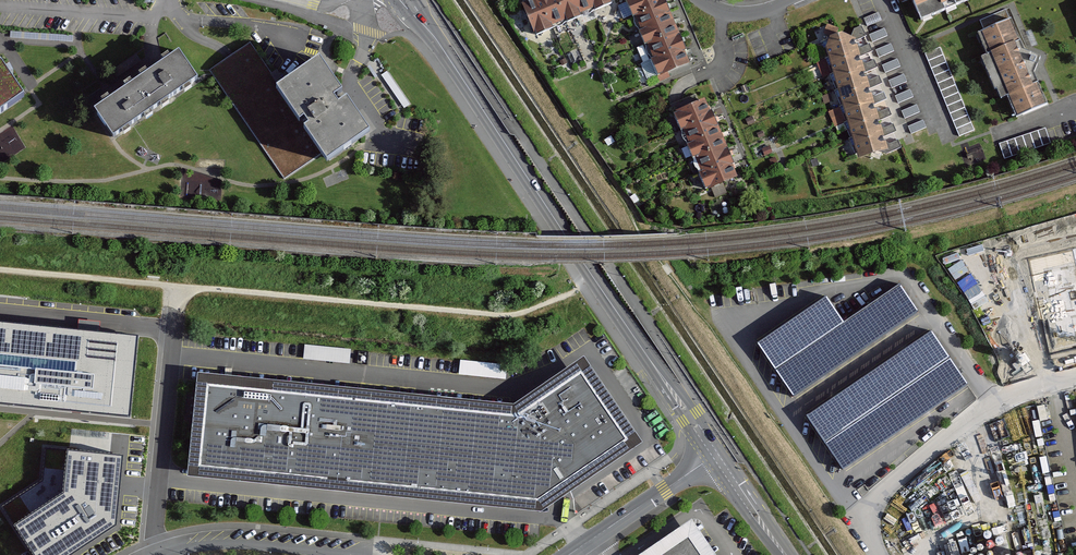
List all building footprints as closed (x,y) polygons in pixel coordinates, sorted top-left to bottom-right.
[(553,29),(540,0),(530,0),(524,3),(540,40),(555,33),(553,29)] [(567,23),(556,0),(540,0),(553,29),(567,23)] [(581,17),(574,0),(556,0),(567,23),(568,27),(570,26),(583,20),(581,17)] [(596,10),(592,0),(574,0),(581,17),(596,10)] [(614,7),(611,0),(592,0),(596,10),(598,14),(614,7)] [(663,0),(634,0),(627,3),(632,17),(633,18),(635,17),(665,4),(663,0)] [(921,20),(923,20),(945,10),(943,6),(955,1),(957,6),(968,1),(970,0),(913,0),(921,20)] [(665,4),(635,17),(641,30),(642,33),(672,21),(674,20),(667,3),(665,4)] [(1005,10),(980,20),(985,32),(1010,21),(1005,10)] [(678,36),(672,21),(642,33),(639,35),(645,50),(647,49),(678,36)] [(1046,103),(1010,21),(985,32),(978,34),(987,55),(982,57),(1000,97),(1007,94),(1017,116),(1046,103)] [(866,36),(861,26),(843,34),(855,39),(856,40),(866,36)] [(884,29),(870,35),(873,42),(887,36),(884,29)] [(860,57),(873,51),(870,44),(861,48),(857,45),(856,40),(855,39),(843,34),(842,34),(830,39),(820,43),(826,58),(826,59),(844,54),(853,60),(860,57)] [(681,35),(678,36),(647,49),(651,59),(654,65),(685,52),(687,51),(681,35)] [(891,44),(876,50),(879,57),(894,51),(891,44)] [(252,47),(213,74),(285,180),(314,160),(322,171),(367,140),(314,62),(279,86),(252,47)] [(939,48),(925,54),(959,136),(973,130),(939,48)] [(690,65),(685,52),(654,65),(658,76),(659,77),(668,73),(690,65)] [(29,94),(26,91),(0,53),(0,114),(29,94)] [(865,72),(878,67),(875,61),(866,64),(862,63),(860,57),(853,60),(844,54),(826,59),(832,73),(847,70),(857,75),(865,72)] [(100,108),(120,137),(199,84),(179,55),(100,108)] [(823,76),(829,74),(824,57),(818,60),(823,76)] [(897,59),(882,65),(885,73),(900,67),(897,59)] [(870,89),(882,84),(880,77),(871,80),(867,78),(865,72),(857,75),(847,70),(832,73),(829,75),(836,90),(853,85),(863,91),(870,89)] [(659,83),(670,78),(668,73),(659,77),(658,76),(657,76),(659,81),(659,83)] [(904,75),(889,81),(892,88),(907,82),(904,75)] [(874,104),(887,100),(884,92),(875,96),(872,95),(870,89),(863,91),(853,85),(836,90),(834,91),(840,106),(857,101),(869,106),(874,104)] [(910,90),(895,96),(898,103),(913,97),(910,90)] [(688,111),(701,106),(697,97),(685,102),(688,111)] [(872,124),(879,121),(891,117),(889,109),(881,112),(876,111),(874,104),(869,106),(857,101),(840,106),(847,121),(863,117),(872,124)] [(713,118),(707,104),(701,106),(688,111),(674,117),(680,130),(680,131),(683,130),(713,118)] [(916,105),(902,111),(905,119),(919,112),(916,105)] [(844,123),(847,121),(840,106),(828,112),(834,126),(835,127),(844,123)] [(713,118),(683,130),(689,144),(690,147),(720,135),(722,134),(715,117),(713,118)] [(875,139),(884,136),(896,132),(894,125),(882,129),(879,121),(872,124),(863,117),(847,121),(844,123),(850,138),(867,135),(875,139)] [(923,120),(908,127),(911,134),(926,128),(923,120)] [(1045,129),(999,144),(1004,159),(1050,144),(1045,129)] [(726,150),(720,135),(690,147),(687,149),(691,159),(693,163),(695,163),(726,150)] [(888,153),(901,147),(900,144),(899,141),(889,144),(886,142),(884,136),(875,139),(867,135),(850,138),(849,139),(857,156),(859,159),(870,156),(882,152),(884,152),(888,153)] [(729,149),(726,150),(695,163),(702,179),(732,166),(735,165),(729,149)] [(738,180),(732,166),(702,179),(699,180),(704,193),(738,180)] [(1027,257),(1048,355),(1075,349),(1075,247),(1027,257)] [(758,343),(794,395),(916,311),(899,285),(844,323),(825,297),(758,343)] [(131,413),(138,333),(0,321),(0,403),(131,413)] [(808,417),(843,468),(965,383),(930,332),(808,417)] [(352,350),(312,343),(310,355),(350,362),(352,350)] [(473,373),(500,375),(501,361),(462,359),(462,362),(474,363),(473,373)] [(517,414),(207,384),(198,468),(536,502),(627,437),(579,371),(517,414)] [(65,492),(15,526),(30,548),(35,554),(68,554),(115,524),(122,455),(70,450),(65,492)] [(666,554),(701,554),(690,539),(666,554)]
